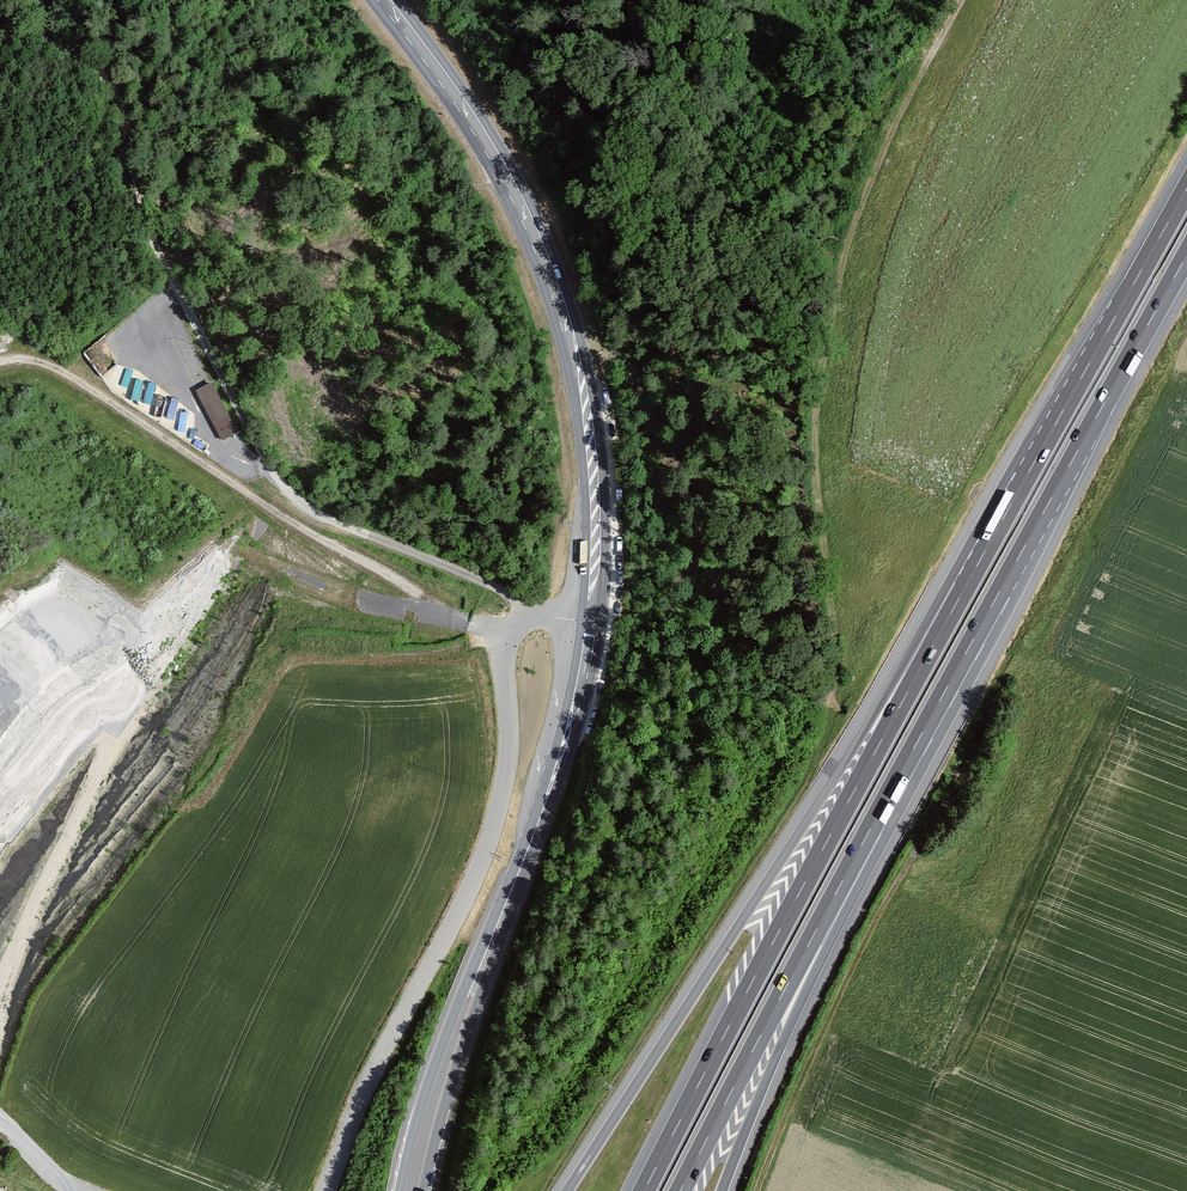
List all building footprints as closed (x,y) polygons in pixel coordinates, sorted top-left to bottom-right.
[(108,334),(85,350),(99,371),(122,356),(108,334)] [(213,381),(196,390),(222,440),(238,432),(213,381)]
